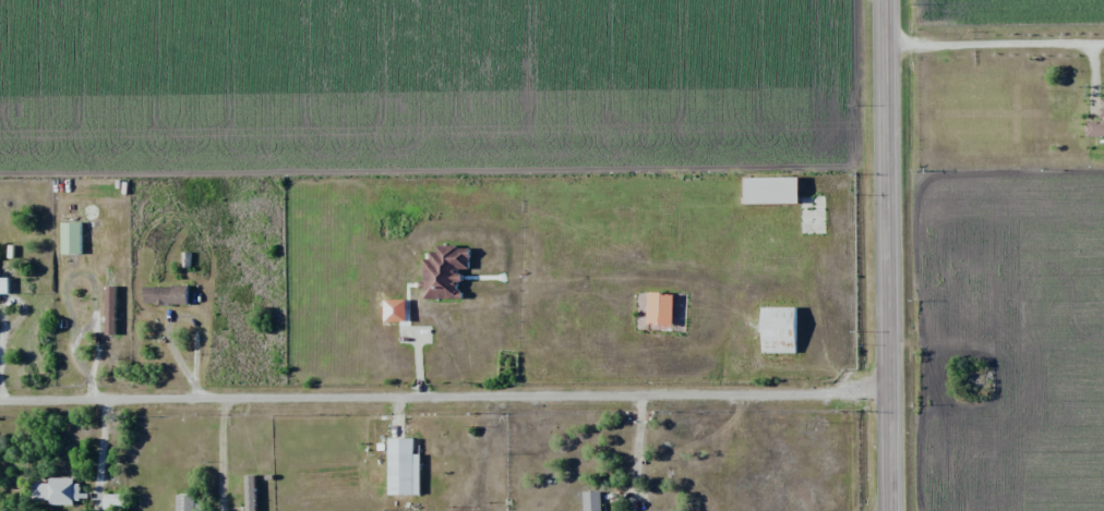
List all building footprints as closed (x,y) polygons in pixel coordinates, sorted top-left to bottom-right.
[(744,178),(799,178),(799,203),(744,203),(744,178)] [(80,253),(61,253),(61,221),(81,221),(80,253)] [(423,299),(460,300),(460,270),(469,270),(469,246),(424,245),(423,299)] [(115,333),(105,333),(105,285),(115,285),(115,333)] [(187,305),(187,286),(142,286),(142,305),(187,305)] [(671,325),(647,325),(648,293),(672,294),(671,325)] [(764,352),(763,306),(795,306),(796,352),(764,352)] [(713,434),(706,435),(709,455),(716,454),(713,434)] [(389,494),(388,438),(412,438),(412,454),(419,454),(419,494),(389,494)] [(254,475),(256,510),(246,510),(245,475),(254,475)] [(77,503),(77,479),(33,479),(33,503),(77,503)] [(601,510),(585,510),(584,492),(600,491),(601,510)] [(194,496),(193,510),(177,510),(178,495),(194,496)]
